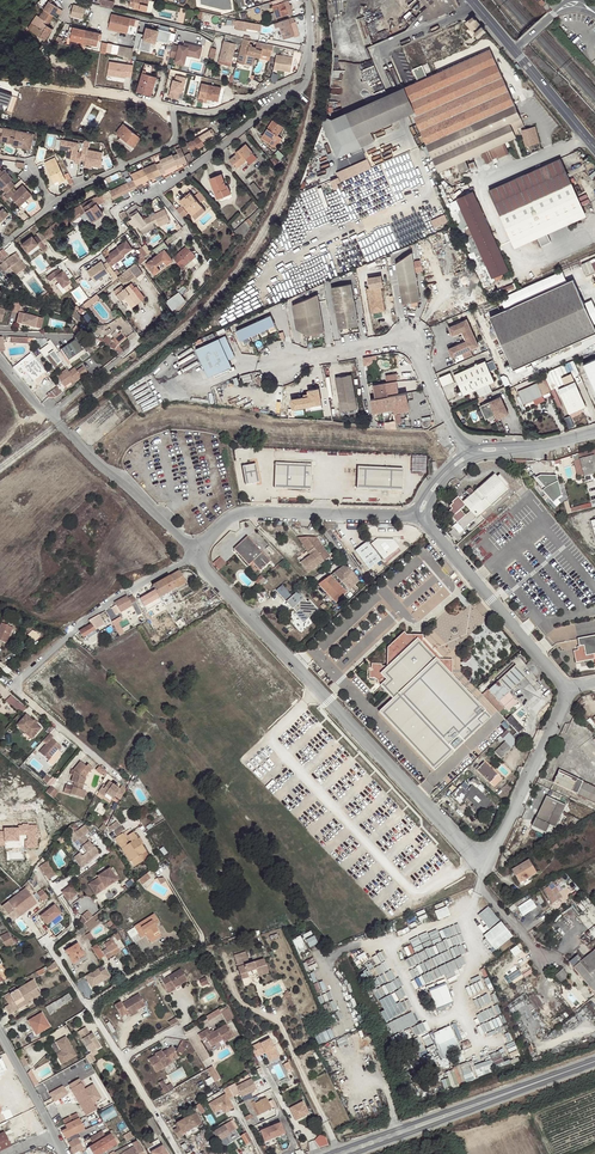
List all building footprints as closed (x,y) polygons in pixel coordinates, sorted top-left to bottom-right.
[(287,14),(282,0),(275,0),(270,2),(276,18),(287,14)] [(422,0),(410,0),(421,12),(427,6),(422,0)] [(427,6),(421,12),(428,20),(446,12),(465,4),(462,0),(422,0),(427,6)] [(48,1),(43,9),(53,15),(58,7),(48,1)] [(267,3),(261,5),(263,12),(269,10),(267,3)] [(82,19),(85,7),(76,5),(73,11),(71,10),(70,15),(82,19)] [(53,15),(43,9),(38,16),(39,17),(36,22),(34,21),(32,24),(34,25),(33,26),(30,24),(28,28),(44,39),(52,28),(46,25),(53,15)] [(131,19),(112,14),(108,28),(123,32),(127,33),(129,25),(134,26),(136,20),(131,19)] [(369,16),(360,17),(364,44),(373,42),(369,16)] [(300,36),(294,17),(288,19),(294,36),(293,36),(294,37),(300,36)] [(465,24),(471,31),(479,24),(473,17),(465,24)] [(256,30),(258,24),(236,19),(234,29),(245,31),(246,28),(256,30)] [(288,19),(277,22),(279,27),(283,39),(293,36),(294,36),(288,19)] [(479,24),(471,31),(477,37),(485,31),(479,24)] [(81,42),(83,42),(96,46),(99,33),(73,27),(70,39),(81,42)] [(168,42),(170,32),(143,27),(138,50),(149,52),(151,42),(155,39),(168,42)] [(243,39),(225,35),(223,41),(236,44),(241,45),(243,39)] [(271,52),(272,52),(274,46),(268,44),(265,44),(256,42),(255,46),(249,45),(250,40),(243,39),(241,45),(237,63),(246,65),(248,55),(260,58),(261,55),(262,50),(271,52)] [(29,47),(36,51),(40,45),(33,41),(29,47)] [(236,44),(223,41),(219,58),(231,62),(231,60),(234,51),(236,44)] [(105,54),(111,55),(114,45),(108,43),(105,54)] [(173,44),(170,56),(175,58),(174,62),(183,65),(185,56),(199,60),(202,48),(185,44),(184,47),(173,44)] [(111,55),(117,56),(119,46),(114,45),(111,55)] [(133,49),(119,46),(117,56),(131,60),(133,49)] [(294,50),(274,46),(272,52),(277,54),(273,69),(287,71),(289,64),(291,64),(294,50)] [(426,145),(514,104),(489,49),(427,77),(422,66),(413,70),(418,81),(402,89),(416,122),(426,145)] [(133,65),(108,61),(106,75),(125,78),(125,76),(131,76),(133,65)] [(150,76),(153,65),(145,63),(136,91),(150,96),(156,77),(150,76)] [(231,84),(236,85),(240,71),(235,70),(231,84)] [(175,81),(172,80),(168,97),(177,99),(179,93),(182,93),(186,77),(176,75),(175,81)] [(204,98),(218,102),(221,88),(201,83),(197,101),(203,103),(204,98)] [(416,122),(402,89),(394,92),(345,114),(323,124),(337,157),(408,125),(416,122)] [(0,91),(0,103),(9,106),(12,95),(0,91)] [(524,126),(514,104),(426,145),(438,172),(457,164),(461,173),(469,169),(465,160),(479,154),(520,136),(517,129),(524,126)] [(261,139),(276,148),(282,138),(277,136),(283,127),(272,121),(261,139)] [(115,133),(132,147),(140,138),(123,123),(115,133)] [(522,131),(524,141),(538,137),(536,130),(543,128),(542,125),(522,131)] [(28,146),(31,133),(3,128),(2,133),(1,139),(0,141),(9,143),(10,137),(10,135),(15,136),(14,138),(13,143),(28,146)] [(186,144),(191,152),(204,145),(202,142),(212,135),(209,130),(186,144)] [(33,134),(31,133),(28,146),(13,143),(13,146),(30,149),(33,134)] [(80,160),(82,153),(77,152),(79,143),(61,140),(59,149),(68,151),(69,151),(68,153),(67,153),(66,158),(75,160),(74,163),(79,164),(80,160)] [(245,144),(237,151),(238,152),(236,154),(229,160),(237,169),(246,161),(249,165),(257,159),(245,144)] [(482,154),(486,164),(509,154),(504,144),(482,154)] [(100,167),(103,153),(88,150),(88,147),(83,146),(82,153),(80,160),(85,161),(85,164),(100,167)] [(176,165),(186,160),(181,150),(172,155),(171,153),(158,160),(159,162),(155,164),(160,174),(164,172),(163,169),(175,163),(176,165)] [(484,165),(479,154),(465,160),(469,169),(470,171),(484,165)] [(58,180),(59,183),(65,180),(55,157),(44,161),(54,182),(58,180)] [(560,158),(489,190),(511,240),(582,208),(560,158)] [(148,180),(160,174),(155,164),(154,163),(142,169),(148,180)] [(4,187),(3,188),(7,192),(11,189),(15,185),(11,180),(13,179),(5,171),(4,173),(2,174),(0,173),(2,171),(0,169),(0,183),(4,187)] [(148,180),(142,169),(130,175),(133,181),(136,186),(148,180)] [(209,179),(217,199),(231,194),(229,188),(227,189),(221,174),(209,179)] [(339,188),(338,187),(335,178),(330,180),(334,190),(339,188)] [(113,199),(137,188),(136,186),(133,181),(109,192),(113,199)] [(250,186),(256,194),(260,191),(253,183),(250,186)] [(11,189),(4,195),(7,199),(11,196),(19,206),(32,194),(23,184),(14,192),(11,189)] [(201,203),(206,198),(196,187),(195,188),(198,193),(195,196),(201,203)] [(98,207),(113,199),(109,192),(109,190),(92,198),(98,207)] [(457,200),(491,277),(508,269),(474,192),(457,200)] [(186,196),(180,200),(192,215),(202,206),(192,194),(187,197),(186,196)] [(103,214),(98,207),(92,198),(75,209),(66,215),(71,222),(85,212),(92,222),(103,214)] [(176,210),(182,217),(187,213),(181,206),(176,210)] [(195,219),(206,210),(202,206),(192,215),(195,219)] [(165,209),(150,216),(153,221),(154,224),(168,217),(165,209)] [(143,219),(137,210),(129,215),(140,230),(149,226),(148,224),(153,221),(150,216),(143,219)] [(432,220),(436,228),(451,221),(447,213),(432,220)] [(71,222),(66,215),(42,233),(47,240),(71,222)] [(21,244),(27,252),(38,244),(40,247),(43,251),(47,248),(38,236),(34,239),(32,236),(21,244)] [(110,257),(106,260),(108,263),(111,267),(124,258),(123,256),(133,250),(127,241),(117,248),(118,248),(110,254),(111,255),(112,256),(110,257)] [(168,247),(164,242),(154,249),(158,254),(145,264),(154,275),(160,270),(157,266),(163,261),(166,264),(167,264),(172,260),(169,257),(167,253),(164,250),(168,247)] [(27,252),(29,255),(40,247),(38,244),(27,252)] [(147,254),(151,252),(146,244),(142,247),(147,254)] [(187,246),(173,258),(181,268),(183,267),(185,270),(188,268),(189,270),(198,261),(195,257),(195,256),(187,246)] [(144,257),(147,254),(142,247),(138,250),(144,257)] [(3,249),(2,250),(0,252),(0,260),(3,263),(0,265),(6,272),(11,268),(16,275),(26,268),(18,257),(17,258),(14,255),(10,258),(8,254),(7,255),(3,249)] [(397,264),(404,305),(422,302),(413,254),(397,264)] [(95,282),(113,270),(111,267),(108,263),(104,265),(102,262),(87,272),(95,282)] [(131,271),(137,279),(144,273),(138,266),(131,271)] [(63,289),(70,284),(63,273),(62,274),(58,269),(47,278),(50,282),(55,278),(63,289)] [(371,308),(385,306),(381,287),(384,286),(382,276),(368,278),(370,289),(368,289),(371,308)] [(513,369),(594,332),(594,328),(573,279),(490,317),(513,369)] [(333,287),(340,328),(360,325),(352,284),(333,287)] [(129,300),(127,301),(133,308),(145,300),(143,297),(144,296),(137,287),(133,290),(130,285),(125,289),(122,285),(114,292),(117,295),(119,294),(123,300),(125,298),(127,297),(129,300)] [(168,300),(175,309),(186,301),(185,299),(191,294),(188,290),(186,291),(185,288),(168,300)] [(40,300),(42,303),(51,296),(49,293),(40,300)] [(100,298),(97,294),(83,304),(86,308),(100,298)] [(309,335),(325,332),(318,295),(294,305),(297,327),(305,326),(306,333),(309,335)] [(173,310),(175,309),(168,300),(167,302),(173,310)] [(14,301),(12,312),(19,313),(22,303),(14,301)] [(40,321),(41,319),(19,313),(16,323),(35,328),(37,320),(40,321)] [(237,331),(241,340),(276,325),(272,315),(237,331)] [(453,358),(479,346),(467,319),(449,327),(453,336),(463,332),(467,341),(449,349),(453,358)] [(110,348),(120,355),(123,351),(118,346),(127,338),(122,332),(113,340),(107,336),(104,339),(100,337),(98,340),(101,342),(106,345),(110,348)] [(101,342),(98,340),(91,336),(88,340),(98,346),(101,342)] [(229,360),(236,357),(232,349),(226,336),(197,349),(210,377),(232,367),(229,360)] [(62,351),(69,361),(83,351),(76,341),(62,351)] [(34,381),(45,372),(27,349),(10,362),(15,369),(14,369),(18,374),(24,370),(34,381)] [(58,371),(68,365),(58,350),(48,356),(58,371)] [(375,356),(365,357),(365,365),(375,364),(375,356)] [(454,375),(464,396),(495,382),(486,361),(454,375)] [(57,377),(65,387),(71,383),(74,381),(75,382),(81,378),(80,377),(87,373),(83,367),(77,372),(74,368),(69,372),(67,370),(57,377)] [(336,378),(342,412),(358,409),(352,375),(336,378)] [(261,385),(265,381),(260,376),(256,380),(261,385)] [(399,381),(374,385),(376,398),(401,394),(399,381)] [(544,396),(538,383),(518,392),(523,402),(519,403),(523,411),(526,410),(524,405),(544,396)] [(578,385),(561,393),(570,414),(587,406),(578,385)] [(56,398),(62,393),(57,387),(51,392),(56,398)] [(312,410),(323,408),(319,389),(309,390),(310,396),(292,399),(293,409),(311,406),(312,410)] [(394,413),(410,410),(407,392),(401,394),(391,395),(394,409),(394,413)] [(373,412),(394,409),(391,395),(376,398),(371,399),(373,412)] [(509,413),(501,396),(480,406),(486,419),(496,415),(498,418),(509,413)] [(572,416),(568,418),(573,428),(577,425),(572,416)] [(584,476),(591,474),(591,476),(594,475),(594,457),(593,449),(578,454),(584,476)] [(312,466),(276,464),(274,489),(311,491),(312,466)] [(245,486),(256,484),(255,481),(258,481),(255,465),(242,468),(245,486)] [(358,469),(358,490),(402,491),(403,470),(358,469)] [(469,495),(462,501),(475,517),(507,490),(505,488),(509,485),(500,474),(496,477),(494,475),(473,492),(469,486),(465,489),(469,495)] [(540,488),(549,499),(554,495),(545,484),(540,488)] [(447,510),(462,528),(475,517),(462,501),(457,496),(451,501),(451,503),(449,505),(450,507),(447,510)] [(594,507),(594,501),(566,508),(567,513),(594,507)] [(316,537),(298,538),(311,556),(301,563),(308,573),(330,557),(316,537)] [(252,563),(260,572),(270,562),(247,538),(234,550),(249,566),(252,563)] [(371,545),(383,559),(384,560),(389,557),(398,548),(400,547),(394,540),(377,540),(371,545)] [(369,569),(381,561),(370,545),(367,542),(355,551),(369,569)] [(370,545),(381,561),(383,559),(371,545),(370,545)] [(398,548),(389,557),(390,559),(400,551),(398,548)] [(217,569),(219,571),(226,564),(220,557),(213,564),(217,569)] [(343,567),(318,585),(336,604),(359,582),(349,568),(343,567)] [(186,583),(179,571),(153,587),(155,590),(152,592),(150,589),(147,591),(149,594),(145,596),(144,593),(139,596),(141,599),(139,599),(145,610),(149,611),(154,608),(152,603),(167,595),(186,583)] [(285,599),(291,593),(282,584),(275,590),(285,599)] [(300,610),(308,619),(317,610),(309,601),(307,603),(298,592),(286,603),(296,613),(300,610)] [(115,604),(116,606),(120,612),(121,613),(133,606),(132,604),(136,602),(132,596),(128,598),(127,596),(115,604)] [(120,612),(116,606),(108,610),(110,614),(115,611),(116,614),(120,612)] [(99,619),(97,616),(89,620),(91,624),(95,631),(103,626),(99,619)] [(125,632),(118,617),(112,620),(118,635),(125,632)] [(0,624),(0,625),(0,642),(6,644),(11,628),(0,624)] [(95,631),(91,624),(79,631),(83,638),(87,636),(93,632),(95,631)] [(36,631),(32,630),(30,633),(27,635),(34,642),(40,636),(36,631)] [(431,771),(488,716),(449,677),(449,660),(433,660),(417,645),(417,635),(403,635),(399,632),(383,647),(382,668),(377,668),(377,666),(367,666),(367,670),(364,671),(364,678),(371,678),(373,681),(372,682),(388,700),(375,713),(431,771)] [(579,646),(577,647),(577,650),(573,651),(576,663),(594,659),(594,660),(594,636),(582,638),(583,645),(579,646)] [(497,684),(507,694),(524,678),(515,667),(497,684)] [(512,699),(507,694),(497,684),(488,692),(503,708),(512,699)] [(22,712),(28,705),(26,703),(23,707),(11,696),(6,701),(17,710),(18,709),(22,712)] [(510,714),(502,723),(516,735),(524,726),(510,714)] [(33,721),(26,715),(17,725),(24,732),(26,731),(33,737),(41,728),(36,724),(33,721)] [(33,737),(26,731),(24,732),(32,739),(33,737)] [(54,737),(50,733),(44,740),(47,743),(40,752),(49,760),(56,753),(59,750),(62,747),(52,738),(54,737)] [(505,744),(511,751),(518,745),(509,736),(503,742),(505,744)] [(500,761),(511,751),(505,744),(494,755),(500,761)] [(87,766),(82,761),(74,770),(75,771),(74,775),(71,781),(75,782),(73,786),(66,784),(64,791),(83,798),(86,790),(82,789),(87,776),(86,776),(93,767),(89,764),(87,766)] [(475,772),(492,790),(500,782),(483,764),(475,772)] [(106,774),(108,771),(100,765),(97,769),(103,773),(104,772),(106,774)] [(577,794),(583,782),(559,771),(553,783),(577,794)] [(122,798),(127,787),(123,784),(120,787),(109,780),(106,784),(104,788),(102,786),(98,791),(105,795),(107,792),(114,797),(116,794),(122,798)] [(470,809),(478,816),(489,805),(475,791),(479,787),(472,780),(468,784),(471,787),(465,793),(460,788),(450,797),(459,807),(466,800),(473,807),(470,809)] [(583,782),(577,794),(577,795),(594,804),(594,788),(583,782)] [(46,790),(53,797),(59,791),(52,784),(46,790)] [(547,797),(535,822),(538,824),(539,821),(547,824),(558,802),(547,797)] [(547,824),(550,825),(556,828),(566,806),(558,802),(547,824)] [(538,824),(535,822),(532,827),(546,834),(550,825),(547,824),(539,821),(538,824)] [(4,845),(4,841),(18,840),(18,835),(28,835),(28,840),(25,840),(25,846),(37,846),(37,838),(38,838),(38,832),(36,832),(36,826),(28,826),(28,825),(23,825),(23,826),(19,826),(19,829),(5,830),(5,832),(0,833),(0,845),(4,845)] [(78,840),(83,847),(87,852),(85,854),(82,856),(80,853),(74,857),(79,865),(85,860),(87,863),(100,853),(95,847),(94,848),(92,845),(80,829),(70,836),(75,842),(78,840)] [(140,855),(146,851),(141,844),(143,843),(140,838),(138,839),(137,838),(136,838),(133,832),(127,836),(131,842),(126,845),(125,843),(127,842),(122,834),(114,839),(121,849),(133,867),(143,861),(140,855)] [(149,857),(146,851),(140,855),(143,861),(149,857)] [(108,861),(106,858),(98,864),(100,867),(108,861)] [(537,874),(529,860),(512,870),(521,886),(527,882),(526,880),(537,874)] [(40,866),(40,867),(44,873),(49,880),(56,876),(47,862),(40,866)] [(100,879),(90,885),(95,894),(116,880),(110,870),(99,877),(100,879)] [(149,874),(139,881),(143,885),(152,878),(149,874)] [(566,885),(570,881),(565,875),(561,879),(566,885)] [(543,888),(552,903),(562,897),(554,882),(543,888)] [(73,884),(63,891),(71,902),(80,895),(73,884)] [(5,899),(17,914),(20,917),(37,903),(25,888),(14,898),(11,894),(5,899)] [(45,901),(51,898),(45,889),(39,892),(45,901)] [(524,915),(537,907),(531,898),(518,906),(524,915)] [(434,910),(437,920),(450,915),(447,905),(434,910)] [(53,906),(40,916),(47,925),(60,914),(53,906)] [(90,910),(81,917),(87,923),(95,916),(90,910)] [(153,922),(157,919),(154,914),(134,927),(141,938),(146,935),(149,940),(155,937),(154,934),(159,931),(155,925),(153,922)] [(462,921),(452,924),(456,932),(465,928),(462,921)] [(501,923),(483,936),(495,952),(513,939),(501,923)] [(79,927),(76,929),(77,931),(76,932),(79,935),(80,937),(87,931),(86,930),(82,925),(79,927)] [(0,935),(0,937),(7,949),(15,945),(8,931),(0,935)] [(155,937),(149,940),(150,943),(162,936),(159,931),(154,934),(155,937)] [(295,938),(299,952),(308,949),(304,935),(295,938)] [(111,952),(118,948),(112,938),(110,939),(110,940),(104,944),(107,948),(102,951),(107,959),(113,956),(111,952)] [(78,943),(65,951),(73,965),(79,962),(80,963),(87,959),(78,943)] [(104,957),(97,945),(91,948),(99,960),(104,957)] [(594,990),(594,951),(577,965),(574,960),(570,963),(574,968),(593,991),(594,990)] [(250,964),(247,957),(235,961),(241,979),(249,977),(247,972),(249,971),(251,976),(257,974),(258,976),(269,973),(264,959),(250,964)] [(415,988),(449,977),(443,959),(410,969),(413,980),(415,988)] [(58,966),(55,962),(42,969),(43,971),(47,969),(48,971),(58,966)] [(187,979),(181,968),(164,978),(162,974),(159,976),(162,981),(165,987),(166,989),(173,984),(174,986),(187,979)] [(98,969),(85,976),(92,988),(110,977),(105,969),(100,972),(98,969)] [(563,969),(555,975),(561,982),(568,976),(563,969)] [(506,974),(499,977),(503,985),(510,982),(506,974)] [(209,977),(202,980),(204,986),(212,983),(209,977)] [(468,985),(472,994),(485,987),(481,979),(468,985)] [(9,1014),(25,1005),(26,1006),(30,1004),(28,1001),(33,998),(34,998),(40,995),(36,989),(38,987),(33,980),(4,998),(9,1005),(5,1007),(9,1014)] [(434,1009),(452,1003),(444,983),(427,989),(434,1009)] [(139,993),(123,1002),(129,1013),(131,1013),(137,1009),(145,1004),(139,993)] [(69,994),(45,1008),(49,1013),(72,999),(69,994)] [(466,1004),(469,1011),(478,1007),(475,999),(466,1004)] [(390,1034),(418,1020),(413,1010),(385,1023),(390,1034)] [(209,1021),(216,1016),(214,1012),(206,1017),(209,1021)] [(42,1013),(27,1021),(36,1035),(50,1027),(42,1013)] [(208,1028),(198,1034),(202,1040),(206,1037),(211,1047),(223,1040),(225,1042),(234,1037),(226,1024),(214,1032),(212,1033),(211,1032),(208,1028)] [(438,1049),(440,1057),(459,1050),(451,1026),(426,1034),(432,1050),(438,1049)] [(91,1054),(96,1050),(102,1047),(93,1033),(91,1034),(88,1036),(86,1033),(89,1031),(86,1027),(77,1032),(91,1054)] [(77,1056),(67,1036),(57,1041),(62,1051),(64,1055),(59,1058),(62,1064),(77,1056)] [(339,1040),(342,1046),(350,1043),(347,1036),(339,1040)] [(260,1042),(250,1047),(254,1055),(264,1050),(265,1052),(267,1051),(272,1061),(279,1057),(270,1039),(260,1043),(260,1042)] [(177,1051),(183,1054),(188,1045),(182,1042),(177,1051)] [(156,1056),(149,1061),(156,1073),(164,1069),(163,1067),(172,1061),(178,1058),(172,1048),(166,1051),(167,1054),(164,1056),(163,1053),(162,1051),(156,1055),(156,1056)] [(91,1054),(86,1057),(90,1064),(96,1061),(93,1057),(99,1053),(96,1050),(91,1054)] [(493,1066),(504,1064),(500,1051),(490,1054),(493,1066)] [(444,1088),(475,1080),(474,1077),(494,1071),(491,1060),(473,1064),(473,1062),(445,1069),(447,1078),(442,1079),(444,1088)] [(289,1062),(284,1064),(288,1072),(293,1070),(289,1062)] [(213,1066),(208,1070),(213,1077),(218,1074),(213,1066)] [(84,1089),(78,1078),(68,1084),(71,1088),(70,1088),(86,1117),(97,1111),(92,1102),(100,1098),(92,1084),(84,1089)] [(251,1079),(236,1087),(248,1111),(253,1108),(256,1114),(259,1113),(260,1114),(261,1114),(267,1111),(276,1107),(272,1100),(268,1102),(266,1097),(259,1101),(256,1103),(250,1093),(255,1091),(257,1090),(251,1079)] [(167,1086),(162,1088),(165,1093),(173,1088),(171,1084),(167,1086)] [(66,1093),(62,1086),(49,1093),(54,1100),(66,1093)] [(226,1095),(209,1105),(213,1113),(221,1108),(225,1114),(233,1110),(229,1104),(235,1100),(228,1088),(224,1091),(226,1095)] [(250,1093),(256,1103),(259,1101),(255,1091),(250,1093)] [(304,1105),(291,1111),(297,1123),(310,1117),(304,1105)] [(62,1131),(66,1139),(79,1133),(84,1130),(80,1123),(78,1120),(75,1115),(70,1117),(74,1125),(73,1126),(69,1118),(64,1120),(68,1129),(62,1131)] [(195,1127),(189,1116),(177,1123),(179,1127),(177,1128),(173,1130),(177,1137),(184,1134),(195,1127)] [(246,1121),(250,1128),(257,1124),(253,1117),(251,1119),(246,1121)] [(162,1134),(153,1121),(148,1124),(152,1131),(154,1130),(158,1136),(162,1134)] [(232,1130),(230,1126),(228,1123),(213,1132),(219,1141),(230,1134),(230,1133),(233,1131),(232,1130)] [(281,1123),(260,1131),(264,1142),(285,1134),(281,1123)] [(184,1134),(186,1138),(198,1132),(195,1127),(184,1134)] [(101,1129),(96,1132),(101,1141),(111,1135),(108,1130),(103,1133),(101,1129)] [(132,1130),(125,1136),(129,1141),(136,1136),(132,1130)] [(4,1150),(11,1146),(4,1132),(0,1134),(0,1151),(4,1150)] [(87,1137),(92,1145),(101,1141),(96,1132),(87,1137)] [(66,1139),(68,1143),(81,1136),(79,1133),(66,1139)] [(241,1136),(246,1144),(251,1141),(246,1133),(241,1136)] [(325,1133),(316,1138),(321,1148),(330,1144),(325,1133)] [(106,1151),(117,1144),(111,1135),(101,1141),(106,1151)] [(68,1143),(74,1153),(87,1147),(81,1136),(68,1143)] [(150,1144),(147,1139),(144,1140),(143,1139),(142,1140),(150,1153),(151,1152),(152,1153),(167,1153),(162,1145),(162,1146),(157,1139),(152,1143),(154,1145),(151,1147),(149,1148),(148,1147),(150,1146),(150,1144)] [(106,1151),(101,1141),(92,1145),(89,1147),(93,1153),(101,1153),(106,1151)] [(137,1141),(132,1144),(133,1146),(138,1153),(145,1153),(137,1141)] [(185,1143),(181,1146),(185,1153),(190,1152),(185,1143)]
